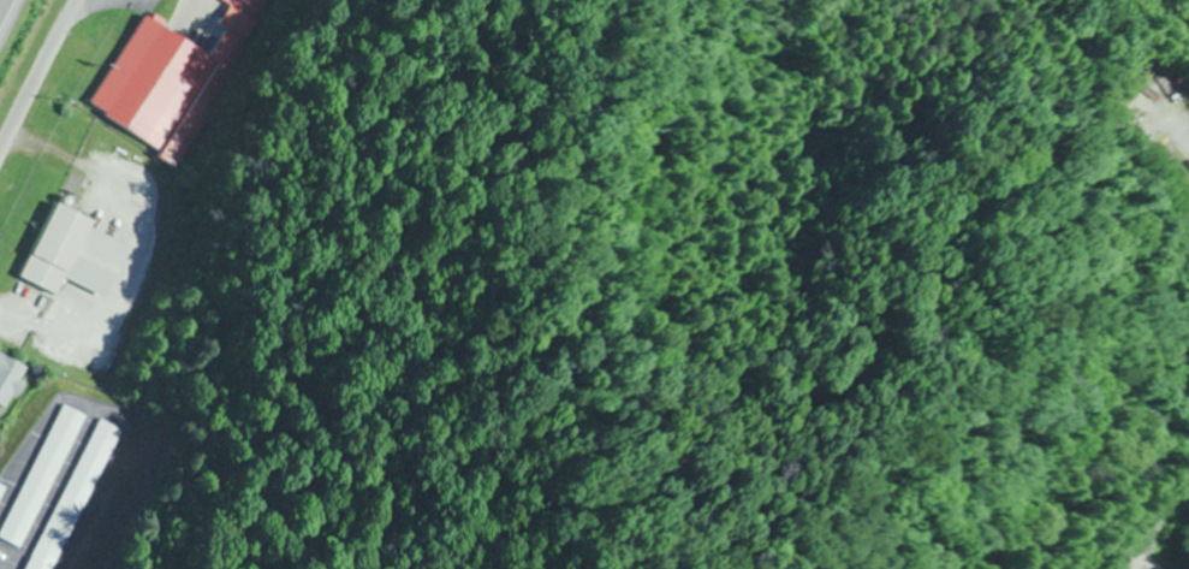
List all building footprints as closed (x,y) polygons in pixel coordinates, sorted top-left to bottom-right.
[(167,148),(161,159),(184,171),(272,0),(226,0),(235,4),(223,28),(228,30),(217,53),(146,17),(97,112),(167,148)] [(98,219),(60,203),(27,280),(61,295),(68,278),(112,297),(134,245),(95,228),(98,219)] [(32,366),(3,353),(0,360),(0,401),(14,408),(32,366)]
